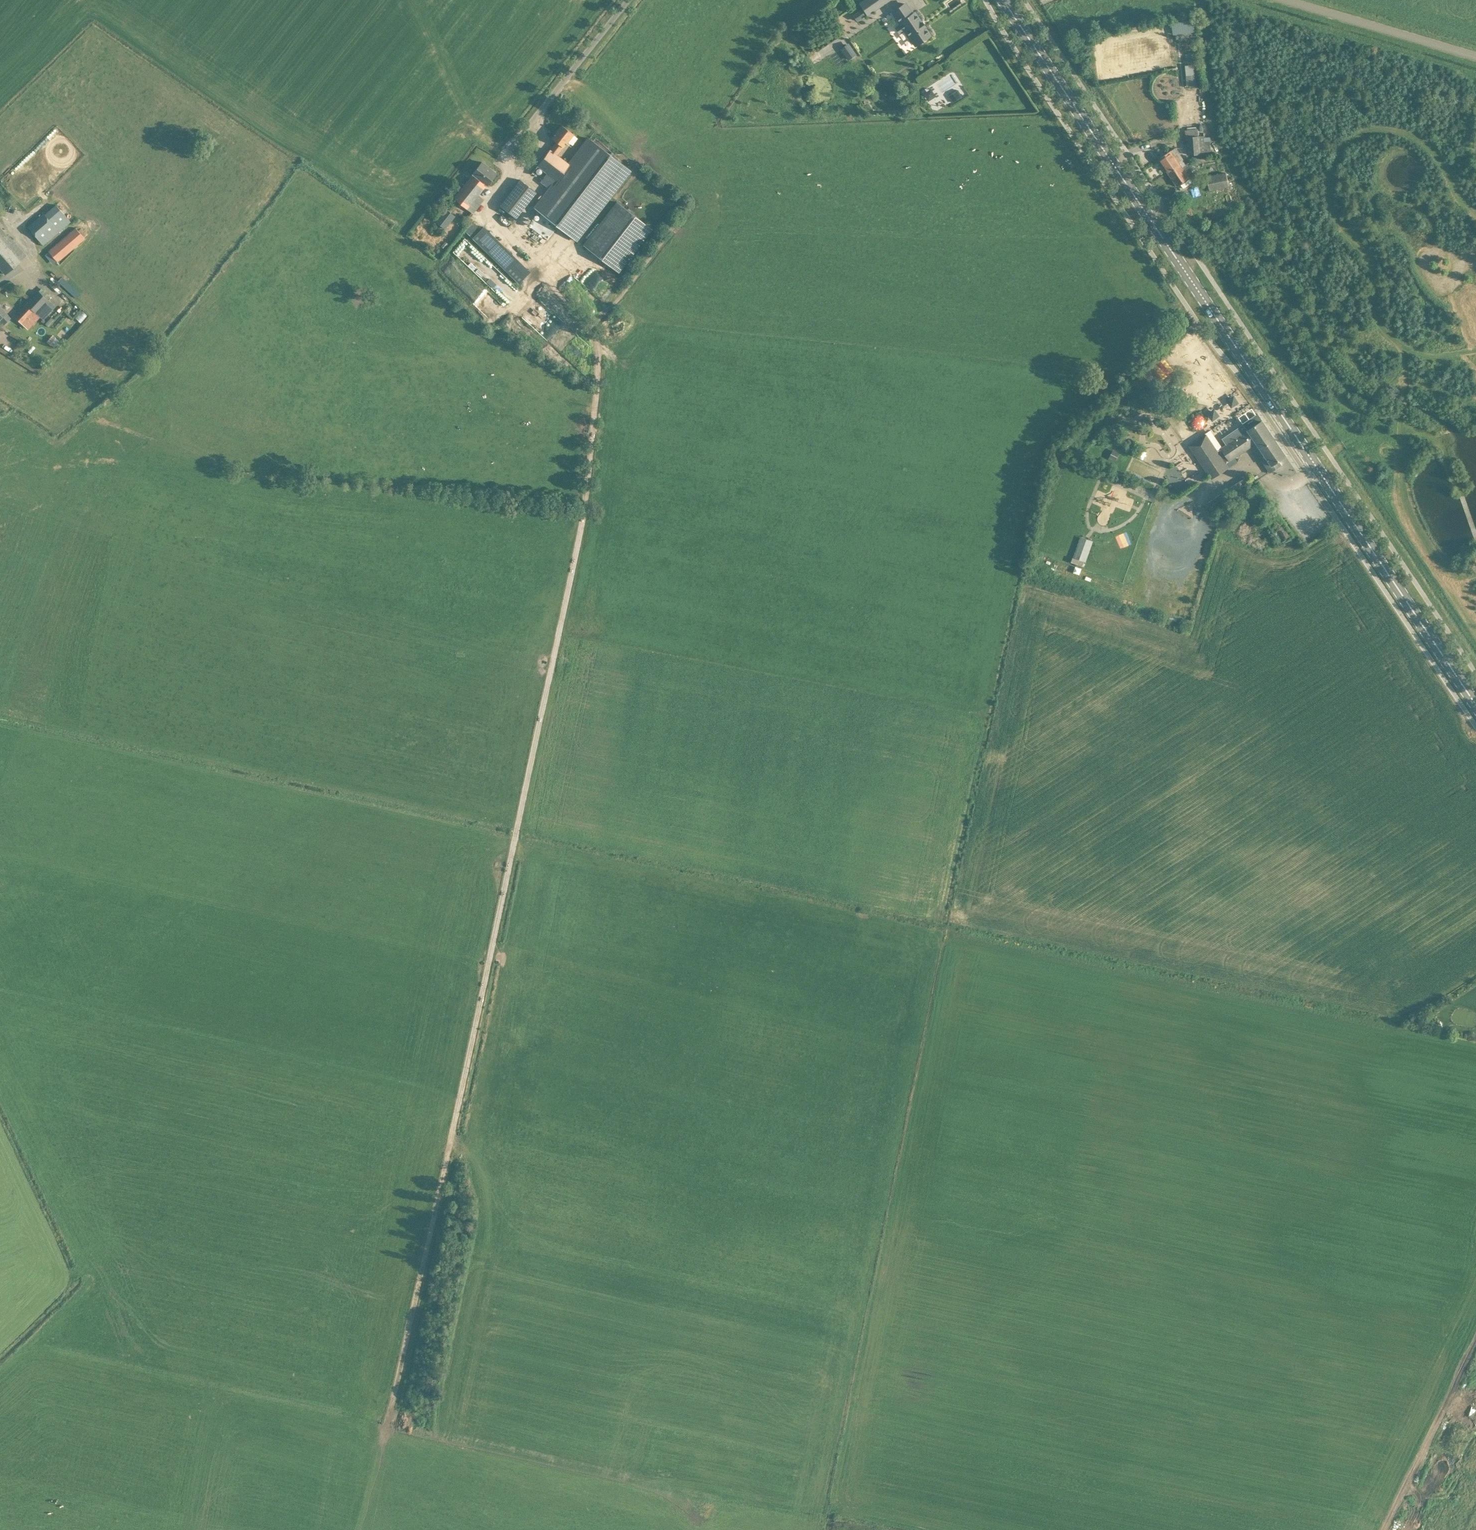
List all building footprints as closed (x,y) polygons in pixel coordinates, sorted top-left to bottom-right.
[(867,14),(867,15),(888,0),(865,0),(860,4),(862,8),(853,14),(857,21),(867,14)] [(915,45),(920,42),(922,42),(925,40),(925,38),(930,35),(924,27),(925,26),(921,21),(921,22),(914,12),(912,14),(905,3),(892,12),(915,45)] [(848,43),(840,48),(848,60),(856,54),(848,43)] [(933,92),(953,84),(949,74),(929,82),(933,92)] [(1187,75),(1187,87),(1196,87),(1196,75),(1187,75)] [(918,92),(923,100),(930,96),(926,88),(918,92)] [(949,103),(957,97),(950,88),(942,94),(949,103)] [(550,149),(537,165),(557,180),(569,164),(557,155),(563,147),(573,134),(562,125),(551,138),(556,142),(550,150),(550,149)] [(1205,135),(1199,135),(1198,129),(1187,130),(1189,155),(1206,154),(1205,149),(1207,149),(1207,140),(1205,140),(1205,135)] [(557,180),(535,209),(575,240),(629,169),(589,138),(569,164),(557,180)] [(1167,153),(1159,159),(1168,172),(1179,165),(1183,162),(1174,149),(1167,153)] [(468,182),(455,199),(473,213),(483,201),(477,197),(485,187),(484,187),(485,185),(486,185),(490,181),(496,173),(482,162),(476,170),(472,174),(473,175),(468,182)] [(1179,165),(1168,172),(1177,186),(1185,180),(1193,176),(1185,164),(1184,163),(1183,162),(1179,165)] [(1226,172),(1207,176),(1210,191),(1229,187),(1226,172)] [(500,205),(516,218),(536,192),(520,179),(500,205)] [(652,229),(616,201),(582,244),(618,272),(652,229)] [(68,221),(64,216),(54,205),(45,213),(44,212),(28,227),(44,244),(65,224),(68,221)] [(455,217),(445,208),(435,221),(445,229),(455,217)] [(534,217),(526,225),(540,239),(549,230),(534,217)] [(508,289),(527,271),(479,224),(475,228),(469,222),(461,230),(483,250),(482,251),(486,255),(486,256),(496,266),(491,272),(508,289)] [(6,274),(13,268),(27,255),(8,234),(0,226),(0,268),(6,274)] [(49,251),(57,261),(84,238),(76,228),(49,251)] [(448,248),(456,258),(468,248),(460,238),(448,248)] [(496,304),(450,262),(440,272),(487,315),(496,304)] [(36,313),(49,299),(39,290),(14,316),(23,324),(25,322),(35,312),(36,313)] [(4,324),(10,318),(6,313),(0,307),(0,321),(4,324)] [(70,316),(74,321),(81,314),(76,310),(70,316)] [(1219,399),(1225,408),(1233,402),(1227,393),(1219,399)] [(1130,402),(1123,403),(1125,411),(1131,409),(1130,402)] [(1204,417),(1210,413),(1207,408),(1200,412),(1204,417)] [(1188,431),(1201,424),(1195,413),(1181,420),(1188,431)] [(1207,433),(1189,445),(1212,479),(1229,467),(1237,462),(1235,458),(1252,446),(1270,472),(1282,464),(1279,460),(1286,456),(1258,414),(1250,420),(1243,424),(1247,431),(1222,448),(1218,450),(1207,433)] [(1138,460),(1140,450),(1132,447),(1129,457),(1138,460)] [(1073,493),(1084,497),(1091,477),(1080,473),(1073,493)] [(1265,511),(1261,513),(1282,544),(1285,542),(1293,536),(1283,520),(1273,505),(1272,506),(1265,511)] [(1118,534),(1108,537),(1113,550),(1122,547),(1118,534)] [(1075,535),(1064,563),(1077,568),(1088,540),(1075,535)]
